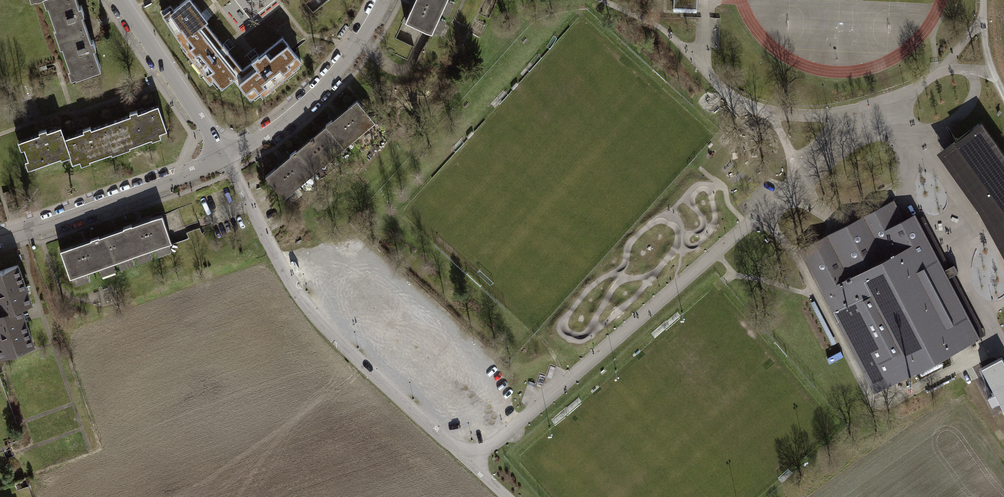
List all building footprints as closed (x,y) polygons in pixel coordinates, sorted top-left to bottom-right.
[(50,3),(47,4),(56,27),(58,26),(61,35),(86,26),(82,14),(84,13),(81,5),(79,5),(77,0),(49,0),(50,3)] [(405,21),(432,34),(447,0),(419,0),(414,11),(410,10),(405,21)] [(674,10),(698,11),(699,0),(674,0),(674,10)] [(221,88),(234,78),(233,77),(243,70),(242,69),(228,51),(228,50),(226,47),(223,44),(222,44),(204,21),(180,40),(187,49),(189,47),(196,55),(193,57),(207,74),(209,72),(221,88)] [(91,39),(86,26),(61,35),(65,44),(62,45),(70,68),(73,67),(76,76),(101,68),(94,48),(96,47),(93,39),(91,39)] [(252,61),(242,69),(243,70),(233,77),(234,78),(250,98),(266,86),(267,88),(285,74),(283,72),(290,66),(292,69),(301,61),(282,38),(259,56),(258,55),(255,58),(251,60),(252,61)] [(393,52),(410,59),(415,45),(398,38),(393,52)] [(328,128),(313,140),(329,160),(375,122),(357,100),(348,107),(350,110),(334,123),(332,120),(325,125),(328,128)] [(111,121),(119,147),(128,144),(129,146),(152,138),(151,135),(167,130),(158,105),(140,111),(138,112),(137,110),(129,112),(130,115),(111,121)] [(111,150),(119,147),(111,121),(91,128),(90,126),(83,129),(84,131),(81,132),(65,137),(64,138),(69,151),(68,151),(72,163),(88,158),(89,161),(112,152),(111,150)] [(936,152),(977,209),(1003,258),(1003,154),(980,121),(936,152)] [(64,138),(65,137),(61,126),(49,130),(47,131),(46,129),(38,131),(39,134),(21,140),(31,168),(61,157),(60,154),(68,151),(69,151),(64,138)] [(275,168),(265,176),(283,198),(329,160),(313,140),(298,152),(296,149),(290,155),(292,157),(277,170),(275,168)] [(850,222),(797,250),(874,393),(979,338),(916,214),(905,220),(894,199),(850,222)] [(124,231),(106,237),(115,262),(172,242),(162,214),(150,218),(151,221),(133,228),(131,224),(123,227),(124,231)] [(73,245),(60,249),(69,278),(115,262),(106,237),(100,239),(99,235),(90,238),(92,242),(74,249),(73,245)] [(20,306),(31,303),(26,290),(17,265),(0,271),(0,313),(20,306)] [(814,300),(810,302),(832,345),(836,342),(814,300)] [(20,306),(0,313),(0,343),(1,345),(0,345),(0,354),(1,356),(33,344),(24,319),(20,306)] [(982,369),(1003,410),(1003,362),(1002,358),(982,369)]
